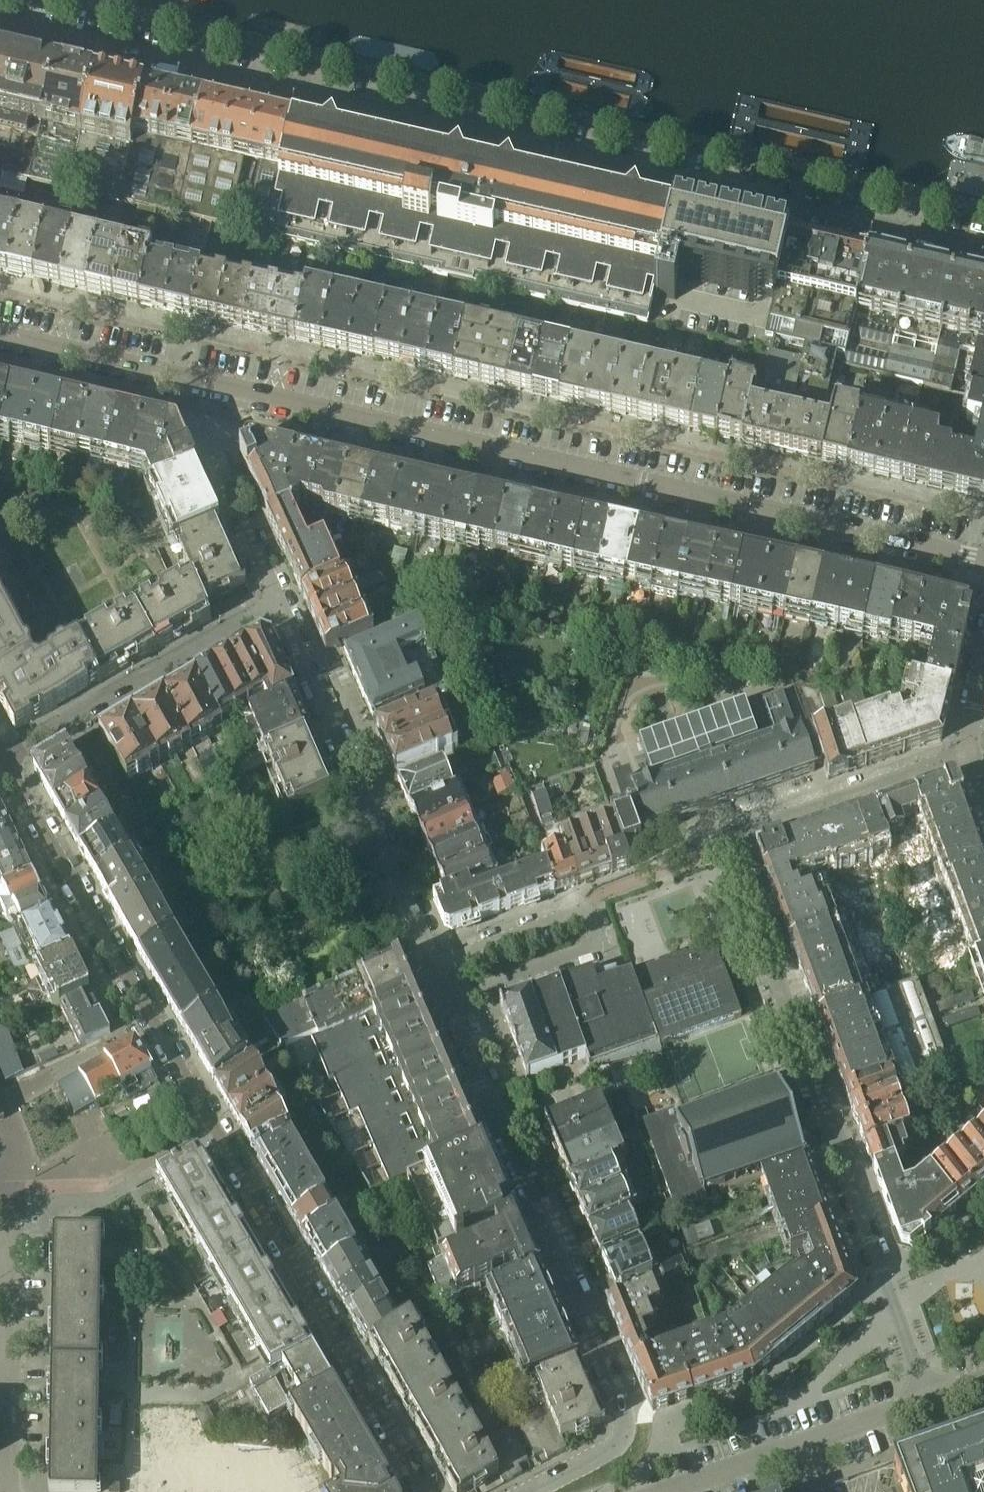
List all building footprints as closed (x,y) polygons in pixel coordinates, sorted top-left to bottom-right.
[(0,55),(0,174),(27,180),(53,68),(0,55)] [(92,77),(53,68),(27,180),(67,189),(92,77)] [(143,88),(92,77),(67,189),(117,201),(143,88)] [(177,96),(143,88),(117,201),(151,209),(177,96)] [(202,102),(177,96),(151,209),(176,215),(202,102)] [(254,114),(202,102),(176,215),(209,222),(228,226),(243,160),(254,114)] [(292,122),(270,117),(254,114),(243,160),(259,164),(249,204),(253,210),(270,213),(292,122)] [(672,210),(292,122),(270,213),(269,217),(264,235),(331,250),(340,252),(525,295),(646,323),(672,210)] [(673,210),(653,296),(673,300),(678,281),(666,278),(669,267),(682,270),(685,270),(704,275),(708,275),(727,280),(731,281),(750,285),(754,286),(774,290),(776,291),(788,236),(786,236),(768,232),(766,231),(673,210)] [(973,221),(975,213),(967,211),(966,219),(973,221)] [(249,231),(264,235),(269,217),(253,213),(253,215),(249,214),(247,218),(245,218),(243,225),(245,225),(245,228),(250,230),(249,231)] [(0,219),(0,272),(5,273),(16,223),(0,219)] [(231,227),(228,226),(209,222),(199,265),(187,318),(189,319),(190,317),(208,321),(207,323),(215,325),(216,323),(219,323),(231,272),(221,270),(231,227)] [(42,229),(16,223),(5,273),(31,279),(42,229)] [(69,235),(42,229),(31,279),(57,286),(69,235)] [(95,241),(69,235),(57,286),(84,292),(95,241)] [(841,368),(855,308),(867,255),(789,237),(762,349),(752,392),(790,400),(832,408),(841,368)] [(122,247),(95,241),(84,292),(110,298),(122,247)] [(148,253),(122,247),(110,298),(136,304),(148,253)] [(340,252),(331,250),(328,267),(336,269),(340,252)] [(174,259),(148,253),(136,304),(156,309),(155,311),(164,313),(164,311),(163,310),(174,259)] [(867,255),(855,308),(841,368),(884,378),(910,265),(867,255)] [(187,318),(199,265),(174,259),(163,310),(164,311),(182,315),(181,317),(187,318)] [(953,274),(910,265),(884,378),(927,388),(953,274)] [(329,267),(324,291),(333,293),(338,269),(329,267)] [(254,277),(231,272),(219,323),(234,327),(233,329),(241,331),(242,329),(254,277)] [(983,339),(983,282),(953,274),(927,388),(949,393),(952,378),(954,371),(955,366),(958,350),(975,354),(980,355),(983,339)] [(278,283),(254,277),(242,329),(260,333),(259,335),(267,337),(268,335),(267,334),(278,283)] [(305,289),(278,283),(267,334),(268,335),(293,341),(305,289)] [(330,295),(305,289),(293,341),(308,344),(319,346),(330,295)] [(357,301),(330,295),(319,346),(345,352),(357,301)] [(382,307),(357,301),(345,352),(370,358),(382,307)] [(410,313),(382,307),(370,358),(398,364),(410,313)] [(435,319),(410,313),(398,364),(424,370),(435,319)] [(462,325),(435,319),(424,370),(450,376),(462,325)] [(491,332),(462,325),(450,376),(479,383),(491,332)] [(516,338),(491,332),(479,383),(504,389),(516,338)] [(543,344),(516,338),(504,389),(531,395),(543,344)] [(735,343),(724,341),(720,354),(733,357),(735,343)] [(569,350),(543,344),(531,395),(557,401),(569,350)] [(594,356),(569,350),(557,401),(582,406),(594,356)] [(980,355),(975,354),(972,367),(969,366),(967,374),(971,375),(983,378),(983,356),(980,355)] [(620,362),(594,356),(582,406),(608,412),(620,362)] [(647,368),(620,362),(608,412),(635,419),(647,368)] [(676,374),(647,368),(635,419),(664,425),(676,374)] [(701,380),(676,374),(664,425),(689,431),(701,380)] [(971,375),(967,374),(964,385),(968,386),(965,396),(969,397),(983,401),(983,378),(971,375)] [(727,386),(701,380),(689,431),(715,437),(727,386)] [(9,386),(0,384),(0,422),(9,386)] [(35,392),(9,386),(0,422),(0,438),(23,443),(35,392)] [(752,392),(727,386),(715,437),(740,443),(752,392)] [(49,449),(61,398),(35,392),(23,443),(49,449)] [(778,452),(790,400),(752,392),(740,443),(778,452)] [(969,397),(965,396),(960,419),(964,419),(960,436),(968,437),(972,422),(978,423),(983,425),(983,401),(969,397)] [(75,455),(87,405),(61,398),(49,449),(75,455)] [(819,461),(832,408),(790,400),(778,452),(819,461)] [(102,461),(114,411),(87,405),(75,455),(102,461)] [(857,414),(832,408),(819,461),(845,467),(857,414)] [(129,467),(140,417),(114,411),(102,461),(129,467)] [(884,421),(857,414),(845,467),(872,473),(884,421)] [(155,471),(167,423),(140,417),(129,467),(144,470),(146,474),(155,471)] [(911,427),(884,421),(872,473),(899,479),(911,427)] [(193,465),(187,451),(184,452),(184,451),(186,448),(177,427),(177,426),(176,426),(174,425),(167,423),(155,471),(146,474),(150,483),(193,465)] [(978,423),(968,467),(957,464),(958,460),(956,455),(949,453),(949,448),(934,444),(924,485),(983,499),(983,425),(978,423)] [(936,433),(911,427),(899,479),(924,485),(934,444),(936,433)] [(293,498),(302,454),(252,442),(247,442),(245,445),(244,450),(245,451),(240,454),(269,521),(292,511),(302,501),(293,498)] [(310,503),(321,458),(302,454),(293,498),(302,501),(310,503)] [(347,464),(321,458),(310,503),(321,506),(323,511),(335,514),(347,464)] [(373,470),(347,464),(335,514),(362,520),(373,470)] [(215,515),(210,503),(193,465),(150,483),(147,485),(163,522),(167,532),(168,531),(169,534),(172,542),(218,523),(215,515)] [(400,476),(373,470),(362,520),(388,526),(400,476)] [(426,482),(400,476),(388,526),(414,532),(426,482)] [(452,488),(426,482),(414,532),(441,538),(452,488)] [(479,494),(452,488),(441,538),(467,544),(479,494)] [(505,500),(479,494),(467,544),(493,550),(505,500)] [(531,506),(505,500),(493,550),(520,556),(531,506)] [(557,512),(531,506),(520,556),(546,562),(557,512)] [(300,532),(292,511),(269,521),(278,541),(300,532)] [(584,518),(557,512),(546,562),(573,568),(584,518)] [(3,518),(0,519),(0,538),(7,552),(18,547),(3,518)] [(610,524),(584,518),(573,568),(599,574),(610,524)] [(175,543),(189,577),(201,602),(202,602),(245,583),(236,563),(229,567),(225,558),(227,557),(223,546),(227,544),(218,523),(172,542),(173,544),(175,543)] [(636,530),(610,524),(599,574),(624,580),(636,530)] [(663,536),(636,530),(624,580),(651,586),(663,536)] [(311,545),(306,532),(300,532),(278,541),(284,557),(311,545)] [(689,542),(663,536),(651,586),(678,592),(689,542)] [(336,557),(328,538),(311,545),(284,557),(293,576),(336,557)] [(715,548),(689,542),(678,592),(704,598),(715,548)] [(742,554),(715,548),(704,598),(730,604),(742,554)] [(768,560),(742,554),(730,604),(756,610),(768,560)] [(352,564),(355,572),(370,565),(368,557),(357,555),(359,562),(352,564)] [(336,557),(293,576),(301,595),(344,576),(336,557)] [(794,566),(768,560),(756,610),(783,616),(794,566)] [(820,572),(794,566),(783,616),(808,622),(820,572)] [(846,578),(820,572),(808,622),(835,628),(846,578)] [(344,576),(301,595),(309,613),(352,594),(357,593),(354,585),(349,587),(344,576)] [(189,577),(131,609),(155,651),(173,641),(168,634),(177,629),(179,632),(189,627),(191,631),(210,620),(202,602),(201,602),(189,577)] [(873,584),(846,578),(835,628),(862,635),(873,584)] [(0,583),(0,676),(31,659),(30,657),(31,653),(29,648),(25,647),(24,645),(31,642),(0,583)] [(900,590),(873,584),(862,635),(882,639),(889,641),(890,637),(889,637),(900,590)] [(921,595),(900,590),(889,637),(890,637),(910,642),(921,595)] [(352,594),(309,613),(317,632),(360,613),(364,611),(362,607),(361,603),(356,604),(352,594)] [(942,600),(921,595),(910,642),(931,648),(932,648),(942,600)] [(967,605),(942,600),(932,648),(931,648),(930,652),(959,658),(970,613),(968,612),(969,609),(967,605)] [(137,661),(155,651),(131,609),(76,640),(77,643),(99,682),(118,672),(116,667),(126,662),(124,659),(133,654),(137,661)] [(360,613),(317,632),(325,651),(372,630),(368,622),(364,624),(360,613)] [(445,688),(417,623),(344,654),(372,719),(420,699),(432,694),(445,688)] [(260,637),(243,647),(272,701),(292,692),(269,641),(260,637)] [(97,684),(100,683),(99,682),(77,643),(65,649),(61,648),(57,651),(56,655),(34,666),(31,659),(0,676),(0,704),(14,731),(97,684)] [(243,647),(227,656),(250,700),(250,699),(262,694),(267,704),(272,701),(243,647)] [(959,658),(930,652),(922,684),(952,691),(959,658)] [(227,656),(211,665),(233,709),(251,701),(250,700),(227,656)] [(194,676),(216,718),(233,709),(211,665),(194,675),(194,676)] [(795,680),(798,668),(780,665),(778,676),(795,680)] [(716,668),(715,677),(731,680),(733,672),(716,668)] [(819,684),(821,675),(802,671),(800,681),(819,684)] [(904,701),(909,681),(884,675),(879,695),(882,696),(896,699),(904,701)] [(194,676),(172,689),(163,694),(189,741),(198,735),(202,741),(214,733),(211,728),(219,723),(216,718),(194,676)] [(952,691),(922,684),(909,681),(904,701),(947,711),(952,691)] [(884,760),(868,713),(860,691),(850,688),(838,691),(849,720),(865,767),(884,760)] [(820,694),(825,709),(836,705),(831,690),(820,694)] [(292,692),(272,701),(267,704),(243,715),(247,725),(244,727),(247,734),(299,710),(292,692)] [(782,692),(746,704),(754,727),(758,739),(759,741),(795,728),(782,692)] [(163,694),(140,707),(131,712),(157,759),(166,754),(169,759),(183,751),(180,746),(189,741),(163,694)] [(435,703),(432,694),(420,699),(423,708),(435,703)] [(940,740),(947,711),(904,701),(898,713),(928,744),(940,740)] [(435,703),(423,708),(379,727),(379,728),(375,729),(386,756),(447,731),(435,703)] [(744,703),(638,741),(651,777),(698,760),(701,768),(712,763),(710,756),(758,739),(754,727),(753,728),(744,703)] [(928,744),(898,713),(890,716),(886,706),(868,713),(884,760),(928,744)] [(299,710),(247,734),(251,742),(252,742),(258,753),(307,729),(299,710)] [(131,712),(108,725),(98,730),(124,777),(134,771),(138,776),(152,769),(148,763),(157,759),(131,712)] [(849,720),(831,727),(847,773),(865,767),(849,720)] [(581,725),(577,742),(586,744),(590,727),(581,725)] [(831,727),(811,733),(822,764),(828,781),(848,774),(847,773),(831,727)] [(307,729),(258,753),(283,811),(333,790),(325,770),(320,772),(312,752),(316,750),(307,729)] [(610,814),(612,820),(624,852),(640,846),(635,831),(645,828),(646,831),(814,772),(812,768),(822,764),(811,733),(810,732),(801,736),(798,730),(770,740),(770,742),(712,763),(701,768),(662,781),(662,779),(632,789),(629,783),(624,779),(617,782),(614,787),(622,810),(610,814)] [(455,750),(447,731),(386,756),(395,775),(455,750)] [(34,770),(43,786),(76,766),(65,747),(35,765),(34,770)] [(102,753),(91,759),(98,770),(109,764),(102,753)] [(459,786),(467,782),(455,756),(442,762),(399,780),(397,781),(408,807),(459,786)] [(239,763),(224,771),(227,778),(242,770),(239,763)] [(76,766),(43,786),(53,804),(87,785),(84,780),(76,766)] [(513,782),(507,767),(497,771),(503,786),(513,782)] [(247,782),(242,770),(227,778),(224,771),(221,774),(226,784),(233,781),(237,788),(247,782)] [(87,785),(53,804),(65,825),(99,805),(103,802),(93,782),(87,785)] [(558,782),(541,789),(544,796),(561,789),(558,782)] [(459,786),(408,807),(418,829),(468,807),(459,786)] [(521,803),(515,788),(504,792),(510,807),(521,803)] [(559,839),(544,796),(541,789),(529,793),(550,852),(563,848),(559,839)] [(99,805),(65,825),(80,852),(115,833),(99,805)] [(468,807),(418,829),(427,851),(477,830),(468,807)] [(13,833),(5,817),(1,808),(0,809),(0,839),(13,833)] [(509,818),(517,839),(526,835),(532,832),(524,812),(509,818)] [(612,820),(593,827),(610,874),(611,874),(611,876),(629,869),(623,852),(624,852),(612,820)] [(610,874),(593,827),(577,833),(593,880),(610,874)] [(115,833),(80,852),(85,861),(95,878),(138,854),(123,829),(115,833)] [(477,830),(427,851),(436,873),(487,852),(477,830)] [(532,832),(526,835),(534,857),(540,855),(532,832)] [(23,853),(20,848),(13,833),(0,839),(0,864),(23,853)] [(593,880),(577,833),(559,839),(563,848),(576,886),(593,880)] [(145,850),(160,875),(170,869),(156,844),(145,850)] [(576,886),(563,848),(550,852),(555,866),(545,869),(554,894),(576,886)] [(522,861),(534,857),(531,849),(519,853),(522,861)] [(487,852),(436,873),(446,895),(467,886),(484,879),(485,878),(495,874),(496,874),(487,852)] [(3,887),(32,873),(24,856),(23,853),(0,864),(0,887),(3,887)] [(138,854),(95,878),(110,903),(144,884),(153,879),(138,854)] [(514,872),(542,860),(540,855),(534,857),(512,867),(514,872)] [(185,895),(170,869),(160,875),(174,901),(185,895)] [(545,869),(517,880),(526,904),(554,894),(545,869)] [(32,873),(3,887),(11,903),(4,906),(6,910),(13,907),(42,894),(40,888),(32,873)] [(495,874),(485,878),(484,879),(486,883),(497,879),(495,874)] [(517,880),(489,890),(498,914),(526,904),(517,880)] [(144,884),(110,903),(125,929),(159,910),(144,884)] [(470,896),(467,886),(446,895),(432,901),(444,929),(449,931),(498,914),(489,890),(470,896)] [(13,907),(6,910),(7,913),(7,915),(8,915),(9,916),(15,928),(22,928),(22,927),(23,928),(52,914),(44,896),(42,894),(13,907)] [(199,919),(185,895),(174,901),(189,926),(199,919)] [(213,895),(204,900),(210,910),(219,906),(213,895)] [(159,910),(125,929),(140,956),(174,936),(159,910)] [(14,930),(0,936),(16,970),(39,967),(71,953),(52,914),(23,928),(22,927),(22,928),(15,928),(14,929),(14,930)] [(174,936),(140,956),(158,989),(193,969),(181,948),(188,944),(182,932),(174,936)] [(615,971),(594,977),(592,972),(528,995),(529,995),(501,1005),(501,1004),(500,1005),(499,1005),(503,1016),(503,1015),(513,1041),(512,1041),(516,1051),(526,1077),(525,1077),(526,1078),(526,1079),(528,1078),(585,1058),(588,1067),(590,1067),(590,1068),(602,1063),(602,1062),(609,1059),(609,1061),(622,1056),(621,1055),(630,1052),(631,1060),(644,1057),(644,1056),(651,1054),(651,1056),(659,1054),(659,1053),(661,1052),(659,1048),(740,1017),(712,942),(616,977),(615,971)] [(39,968),(34,971),(39,984),(36,986),(38,990),(39,992),(80,972),(71,953),(39,967),(39,968)] [(325,992),(263,1019),(281,1048),(315,1033),(318,1037),(420,993),(419,989),(419,985),(417,980),(414,978),(411,971),(411,967),(409,962),(406,959),(405,957),(404,958),(336,987),(325,992)] [(193,969),(158,989),(162,995),(181,1027),(215,1007),(193,969)] [(80,972),(39,992),(42,997),(45,996),(50,1006),(60,1006),(90,992),(80,972)] [(90,992),(60,1006),(68,1026),(69,1026),(99,1012),(98,1009),(90,992)] [(427,1008),(427,1004),(425,999),(422,996),(421,996),(420,993),(318,1037),(312,1040),(329,1079),(333,1077),(437,1032),(436,1029),(434,1026),(435,1022),(433,1017),(430,1015),(427,1008)] [(257,1015),(246,995),(228,1004),(239,1025),(257,1015)] [(215,1007),(181,1027),(197,1054),(231,1034),(239,1030),(230,1015),(223,1019),(215,1007)] [(99,1012),(69,1026),(72,1033),(79,1048),(109,1033),(101,1017),(99,1012)] [(18,1057),(6,1030),(0,1030),(0,1066),(18,1057)] [(239,1030),(231,1034),(197,1054),(212,1080),(246,1060),(254,1056),(250,1048),(239,1030)] [(446,1054),(445,1051),(443,1047),(444,1043),(442,1038),(439,1036),(437,1032),(333,1077),(349,1115),(358,1111),(453,1070),(451,1065),(452,1061),(449,1056),(446,1054)] [(133,1040),(56,1085),(74,1115),(121,1088),(127,1098),(140,1091),(157,1081),(133,1040)] [(39,1055),(44,1064),(57,1057),(53,1048),(39,1055)] [(0,1066),(0,1067),(7,1082),(10,1081),(25,1074),(18,1057),(0,1066)] [(252,1062),(214,1083),(227,1105),(264,1084),(252,1062)] [(462,1091),(461,1088),(459,1084),(459,1080),(457,1075),(454,1073),(453,1070),(358,1111),(374,1147),(469,1107),(467,1102),(467,1098),(465,1093),(462,1091)] [(950,1074),(939,1078),(946,1097),(957,1093),(951,1076),(950,1074)] [(264,1084),(227,1105),(240,1127),(273,1108),(277,1106),(264,1084)] [(803,1154),(778,1084),(765,1089),(766,1091),(699,1115),(699,1113),(676,1121),(673,1112),(643,1123),(675,1211),(705,1200),(702,1191),(724,1183),(724,1181),(790,1157),(791,1158),(803,1154)] [(622,1091),(616,1094),(623,1112),(630,1109),(622,1091)] [(149,1098),(154,1107),(163,1102),(158,1093),(149,1098)] [(893,1094),(851,1110),(852,1114),(852,1118),(854,1124),(857,1126),(858,1129),(900,1114),(893,1094)] [(544,1123),(553,1143),(607,1120),(599,1101),(544,1123)] [(926,1114),(936,1111),(933,1102),(923,1106),(926,1114)] [(478,1127),(475,1121),(475,1116),(473,1111),(470,1109),(469,1108),(469,1107),(374,1147),(389,1184),(406,1176),(422,1170),(484,1143),(483,1139),(483,1135),(481,1130),(478,1127)] [(273,1108),(240,1127),(254,1152),(288,1132),(273,1108)] [(900,1114),(858,1129),(859,1133),(859,1137),(861,1143),(864,1145),(865,1148),(903,1133),(906,1132),(900,1114)] [(607,1120),(553,1143),(561,1162),(615,1139),(607,1120)] [(934,1123),(922,1127),(925,1135),(937,1130),(934,1123)] [(975,1133),(983,1143),(983,1125),(975,1133)] [(288,1132),(254,1152),(264,1168),(298,1149),(288,1132)] [(903,1133),(865,1148),(866,1150),(865,1154),(867,1160),(870,1162),(873,1170),(894,1163),(909,1157),(906,1149),(909,1148),(903,1133)] [(975,1133),(960,1146),(983,1175),(983,1143),(975,1133)] [(311,1158),(329,1147),(323,1136),(304,1147),(311,1158)] [(615,1139),(561,1162),(569,1180),(615,1160),(623,1157),(615,1139)] [(422,1170),(406,1176),(437,1249),(432,1251),(429,1252),(422,1255),(427,1268),(440,1298),(472,1284),(473,1287),(516,1269),(520,1276),(538,1268),(531,1251),(524,1236),(511,1204),(512,1203),(488,1146),(486,1146),(484,1143),(422,1170)] [(960,1146),(945,1159),(975,1196),(983,1189),(983,1175),(960,1146)] [(298,1149),(264,1168),(273,1184),(307,1164),(298,1149)] [(230,1207),(199,1154),(198,1152),(156,1176),(188,1232),(223,1212),(230,1207)] [(975,1196),(945,1159),(930,1171),(959,1207),(960,1208),(975,1196)] [(615,1160),(569,1180),(579,1203),(618,1187),(612,1173),(619,1170),(615,1160)] [(903,1188),(894,1163),(873,1170),(877,1181),(876,1185),(878,1191),(881,1193),(886,1204),(905,1197),(902,1189),(903,1188)] [(307,1164),(273,1184),(282,1200),(316,1180),(307,1164)] [(760,1182),(766,1200),(814,1182),(807,1164),(760,1182)] [(959,1207),(930,1171),(913,1185),(944,1222),(960,1208),(959,1207)] [(316,1180),(282,1200),(291,1216),(325,1197),(316,1180)] [(814,1182),(766,1200),(773,1218),(821,1201),(814,1182)] [(390,1184),(375,1191),(378,1198),(393,1191),(390,1184)] [(625,1184),(618,1187),(579,1203),(589,1227),(626,1211),(628,1210),(622,1195),(629,1193),(625,1184)] [(944,1222),(913,1185),(903,1188),(902,1189),(905,1197),(920,1239),(921,1238),(923,1239),(944,1222)] [(325,1197),(291,1216),(301,1233),(335,1214),(325,1197)] [(920,1239),(905,1197),(886,1204),(886,1206),(885,1210),(888,1215),(890,1218),(901,1246),(909,1248),(920,1239)] [(821,1201),(773,1218),(781,1238),(782,1237),(828,1220),(821,1201)] [(230,1207),(223,1212),(188,1232),(213,1274),(255,1250),(230,1207)] [(626,1211),(589,1227),(600,1252),(601,1252),(601,1253),(627,1241),(628,1244),(636,1241),(634,1238),(637,1236),(626,1211)] [(335,1214),(301,1233),(312,1251),(346,1232),(335,1214)] [(365,1219),(355,1225),(359,1232),(369,1226),(365,1219)] [(828,1220),(782,1237),(789,1256),(806,1250),(835,1239),(828,1220)] [(641,1229),(644,1237),(655,1233),(652,1225),(641,1229)] [(693,1228),(682,1232),(686,1247),(698,1243),(693,1228)] [(101,1232),(53,1231),(52,1254),(57,1254),(57,1264),(52,1264),(52,1266),(58,1266),(58,1276),(52,1276),(52,1297),(100,1298),(101,1232)] [(346,1232),(312,1251),(322,1268),(356,1249),(346,1232)] [(835,1239),(806,1250),(812,1269),(820,1266),(827,1269),(832,1283),(848,1277),(835,1239)] [(644,1274),(638,1260),(650,1255),(644,1241),(638,1244),(638,1242),(602,1257),(609,1273),(614,1271),(620,1284),(627,1281),(644,1274)] [(386,1247),(392,1257),(400,1253),(394,1243),(386,1247)] [(356,1249),(322,1268),(335,1292),(369,1273),(356,1249)] [(255,1250),(213,1274),(238,1316),(272,1296),(279,1292),(255,1250)] [(848,1277),(832,1283),(827,1269),(820,1266),(812,1269),(804,1277),(832,1312),(841,1305),(842,1306),(848,1301),(847,1299),(854,1293),(852,1286),(854,1285),(851,1278),(849,1278),(848,1277)] [(494,1313),(486,1316),(492,1330),(500,1327),(500,1326),(505,1324),(553,1304),(538,1268),(520,1276),(490,1289),(497,1306),(499,1311),(494,1313)] [(369,1273),(335,1292),(346,1310),(380,1290),(369,1273)] [(650,1287),(644,1274),(627,1281),(633,1295),(650,1287)] [(789,1279),(769,1296),(753,1309),(787,1349),(802,1337),(832,1312),(804,1277),(801,1274),(791,1282),(789,1279)] [(402,1300),(413,1294),(403,1277),(393,1283),(402,1300)] [(652,1310),(659,1307),(650,1287),(633,1295),(606,1306),(617,1331),(648,1318),(654,1316),(652,1310)] [(380,1290),(346,1310),(356,1327),(389,1307),(380,1290)] [(279,1292),(272,1296),(238,1316),(269,1370),(270,1372),(312,1348),(279,1292)] [(407,1297),(417,1315),(426,1310),(416,1292),(407,1297)] [(663,1300),(665,1304),(676,1300),(674,1295),(663,1300)] [(100,1298),(52,1297),(51,1319),(57,1319),(57,1328),(51,1328),(51,1331),(55,1331),(55,1340),(51,1340),(51,1363),(99,1363),(100,1298)] [(553,1304),(505,1324),(517,1353),(512,1355),(515,1362),(520,1359),(525,1372),(520,1373),(523,1381),(577,1357),(553,1304)] [(389,1307),(356,1327),(367,1344),(368,1344),(400,1325),(389,1307)] [(787,1349),(753,1309),(738,1322),(722,1335),(739,1355),(736,1357),(753,1377),(761,1370),(762,1372),(769,1367),(767,1365),(771,1362),(787,1349)] [(219,1311),(210,1316),(218,1330),(227,1325),(219,1311)] [(648,1318),(617,1331),(632,1365),(647,1359),(642,1347),(646,1345),(641,1332),(652,1327),(648,1318)] [(410,1320),(400,1325),(368,1344),(379,1362),(383,1360),(388,1368),(383,1371),(394,1389),(435,1365),(410,1320)] [(739,1355),(722,1335),(720,1332),(709,1336),(726,1386),(734,1383),(734,1386),(742,1383),(741,1381),(753,1377),(736,1357),(739,1355)] [(726,1386),(709,1336),(691,1343),(709,1393),(726,1386)] [(691,1343),(672,1350),(690,1399),(709,1393),(691,1343)] [(942,1352),(949,1350),(946,1343),(939,1345),(942,1352)] [(312,1348),(270,1372),(248,1384),(268,1419),(288,1407),(332,1382),(312,1348)] [(672,1350),(653,1356),(671,1406),(677,1404),(678,1406),(685,1403),(685,1400),(690,1399),(672,1350)] [(671,1406),(653,1356),(647,1359),(632,1365),(652,1413),(658,1411),(659,1413),(666,1410),(666,1408),(671,1406)] [(99,1363),(51,1363),(50,1385),(55,1385),(54,1394),(50,1394),(50,1397),(56,1397),(56,1406),(50,1406),(50,1428),(98,1429),(99,1363)] [(534,1382),(547,1411),(560,1441),(561,1441),(604,1422),(596,1402),(588,1406),(584,1396),(587,1395),(583,1384),(587,1382),(579,1363),(534,1382)] [(435,1365),(394,1389),(404,1406),(408,1404),(414,1414),(419,1422),(414,1425),(424,1442),(466,1418),(435,1365)] [(355,1422),(332,1382),(288,1407),(312,1447),(355,1422)] [(566,1451),(561,1441),(560,1441),(547,1411),(516,1427),(533,1458),(543,1453),(547,1461),(566,1451)] [(424,1442),(435,1460),(439,1458),(450,1476),(445,1479),(453,1491),(466,1491),(497,1474),(498,1473),(482,1445),(466,1418),(424,1442)] [(355,1422),(312,1447),(331,1480),(333,1479),(339,1489),(333,1491),(396,1491),(355,1422)] [(50,1428),(49,1449),(55,1449),(55,1459),(49,1459),(49,1461),(53,1461),(53,1471),(49,1471),(49,1491),(97,1491),(98,1429),(50,1428)] [(510,1430),(482,1445),(498,1473),(497,1474),(503,1484),(522,1474),(517,1467),(527,1462),(510,1430)] [(893,1463),(900,1480),(899,1480),(903,1491),(983,1491),(983,1430),(911,1456),(893,1463)] [(128,1491),(319,1491),(296,1454),(274,1452),(273,1467),(143,1457),(144,1440),(133,1439),(128,1491)] [(881,1471),(823,1489),(824,1491),(888,1491),(881,1471)]
